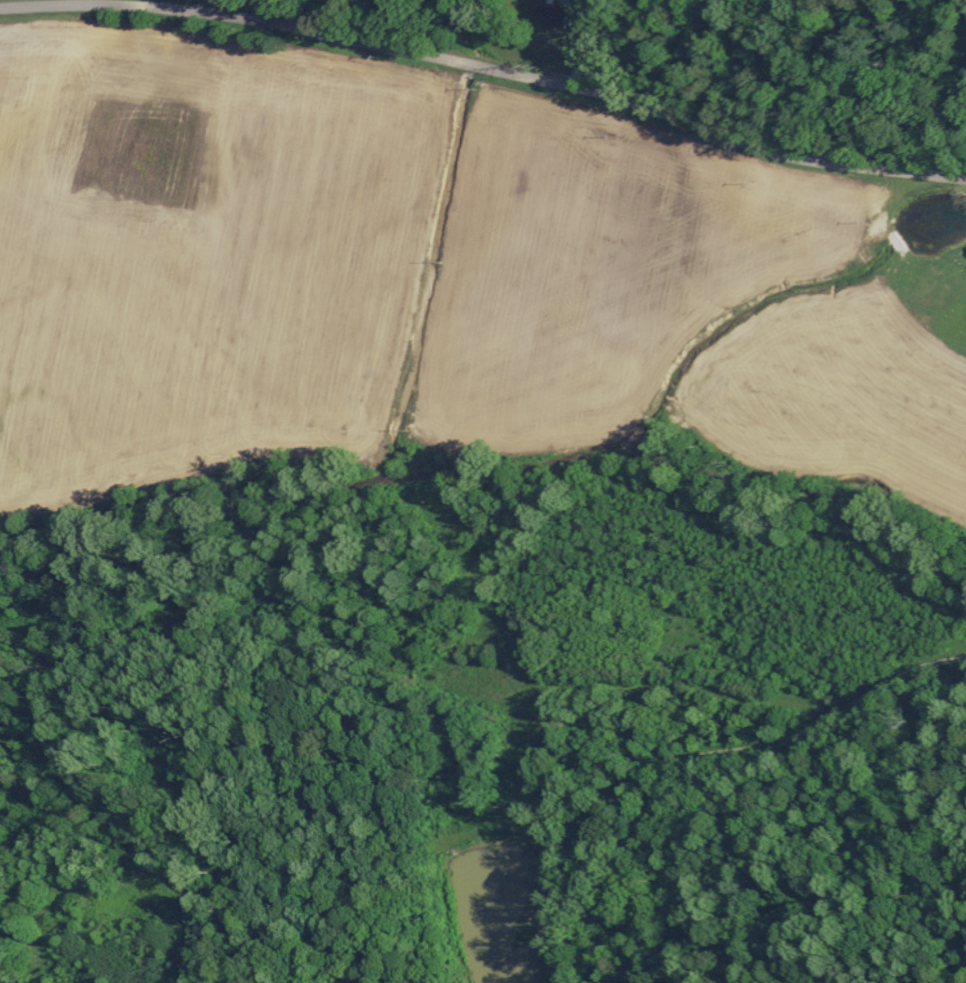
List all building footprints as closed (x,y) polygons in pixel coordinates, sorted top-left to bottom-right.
[(556,30),(563,12),(537,3),(531,20),(556,30)] [(949,329),(957,334),(965,320),(965,304),(949,329)]
